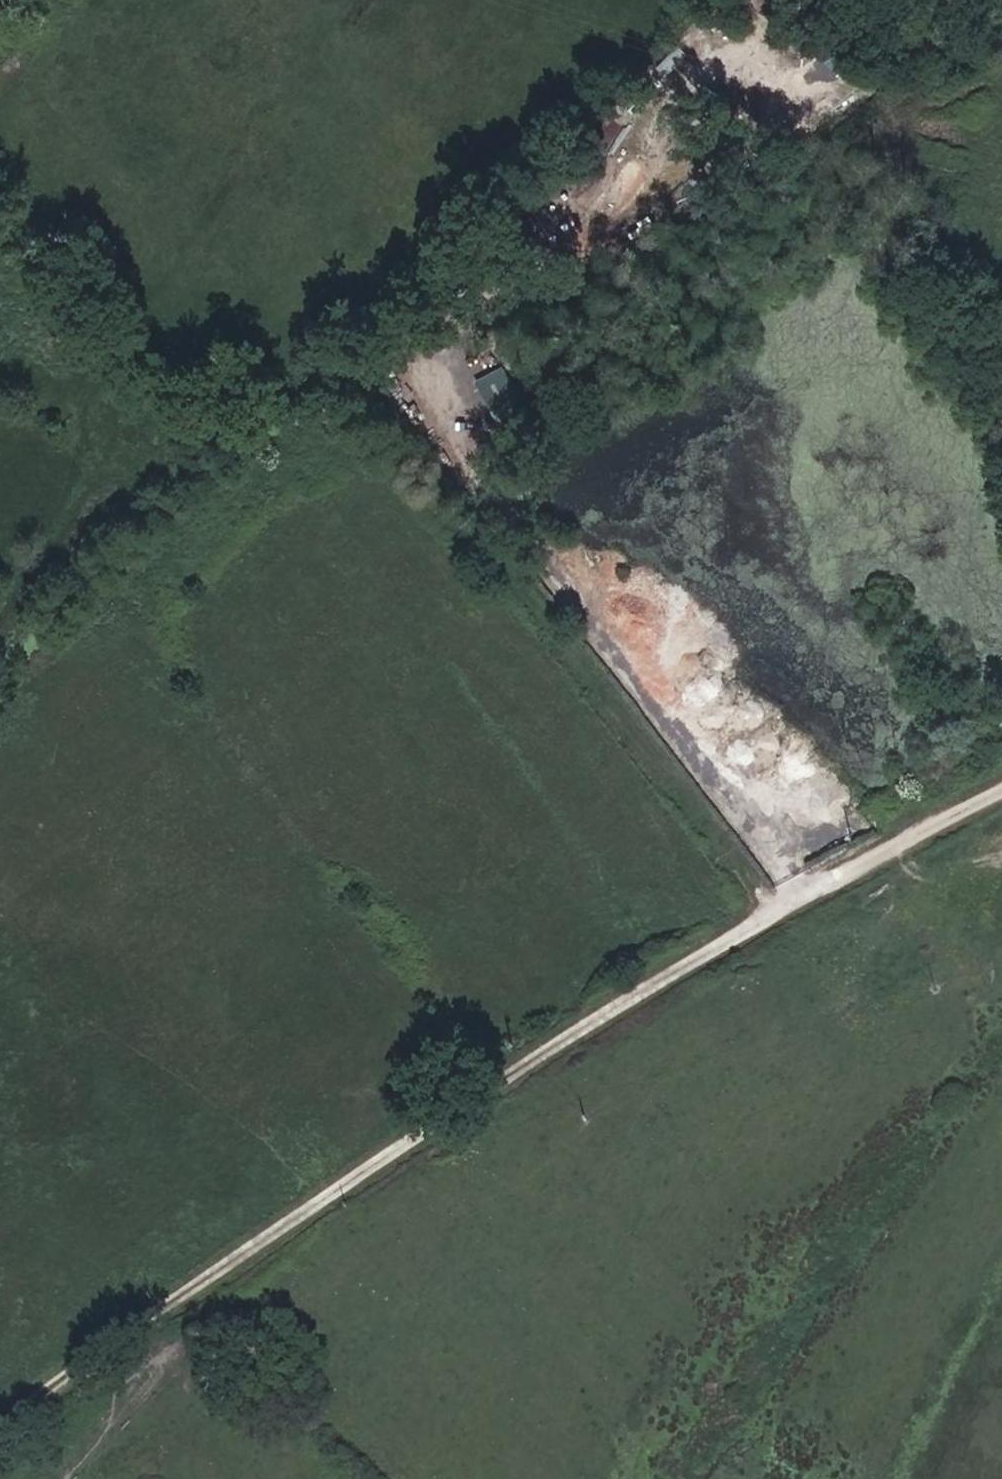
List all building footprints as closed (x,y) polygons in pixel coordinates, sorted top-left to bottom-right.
[(679,42),(659,65),(669,74),(689,51),(679,42)]
